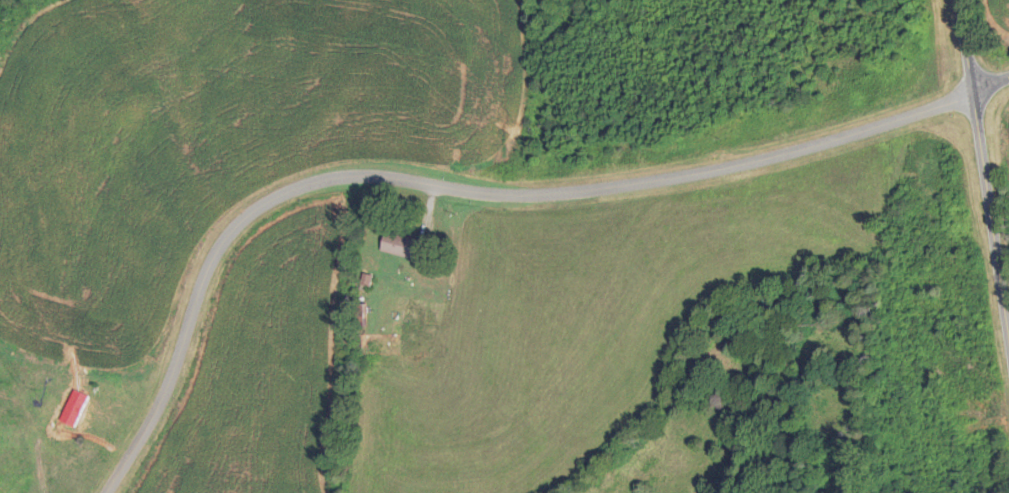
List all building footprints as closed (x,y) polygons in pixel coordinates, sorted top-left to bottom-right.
[(419,259),(423,238),(385,232),(382,252),(419,259)] [(84,429),(84,421),(97,421),(97,402),(67,402),(67,429),(84,429)]
